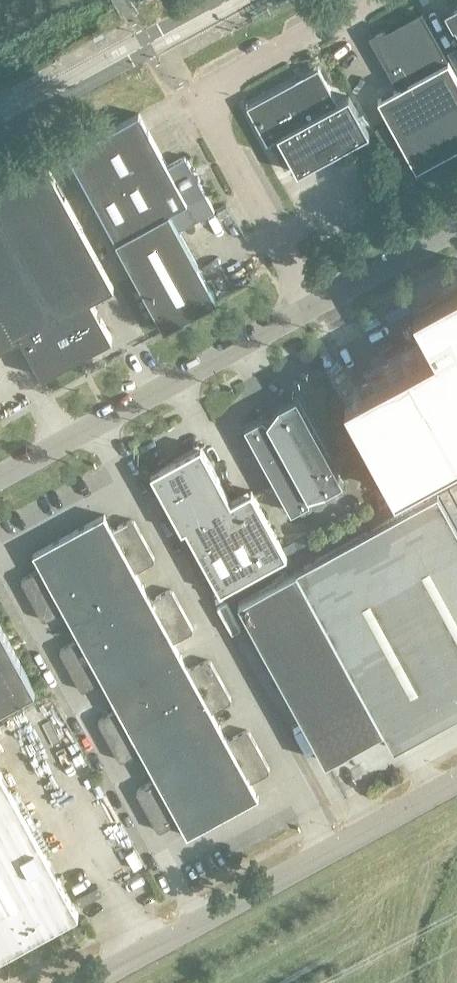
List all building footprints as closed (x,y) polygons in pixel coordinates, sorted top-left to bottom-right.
[(421,11),(370,38),(397,87),(377,98),(416,169),(456,146),(456,77),(421,11)] [(318,67),(247,106),(267,142),(278,136),(298,171),(369,132),(349,95),(337,102),(318,67)] [(167,165),(138,113),(67,152),(116,240),(168,212),(178,229),(214,209),(198,179),(200,178),(198,176),(193,179),(189,172),(195,169),(194,167),(192,168),(185,156),(167,165)] [(45,161),(0,186),(0,225),(73,359),(112,337),(91,299),(113,286),(45,161)] [(168,212),(116,240),(164,329),(217,300),(178,229),(168,212)] [(0,225),(0,348),(20,337),(42,376),(73,359),(0,225)] [(344,398),(395,491),(456,457),(456,285),(414,308),(436,348),(344,398)] [(291,511),(343,483),(296,397),(244,426),(291,511)] [(151,473),(181,529),(182,530),(186,528),(194,542),(193,543),(220,591),(287,555),(282,546),(251,490),(227,503),(224,498),(228,495),(201,447),(205,445),(205,444),(183,456),(185,460),(179,463),(177,459),(151,473)] [(438,491),(238,601),(325,761),(383,729),(393,748),(456,714),(456,527),(438,491)] [(104,514),(68,533),(33,553),(41,567),(20,579),(43,621),(64,610),(79,638),(59,649),(82,691),(102,680),(117,708),(97,719),(120,761),(140,750),(156,778),(135,789),(158,831),(179,820),(187,835),(222,815),(258,796),(250,781),(271,770),(248,728),(227,739),(212,711),(232,700),(209,657),(189,669),(174,641),(194,629),(171,587),(151,598),(143,584),(135,570),(156,559),(133,517),(112,528),(104,514)] [(304,534),(293,540),(298,549),(309,543),(304,534)] [(293,540),(282,546),(287,555),(298,549),(293,540)] [(0,625),(0,708),(35,689),(0,625)] [(0,770),(0,956),(78,913),(0,770)]
